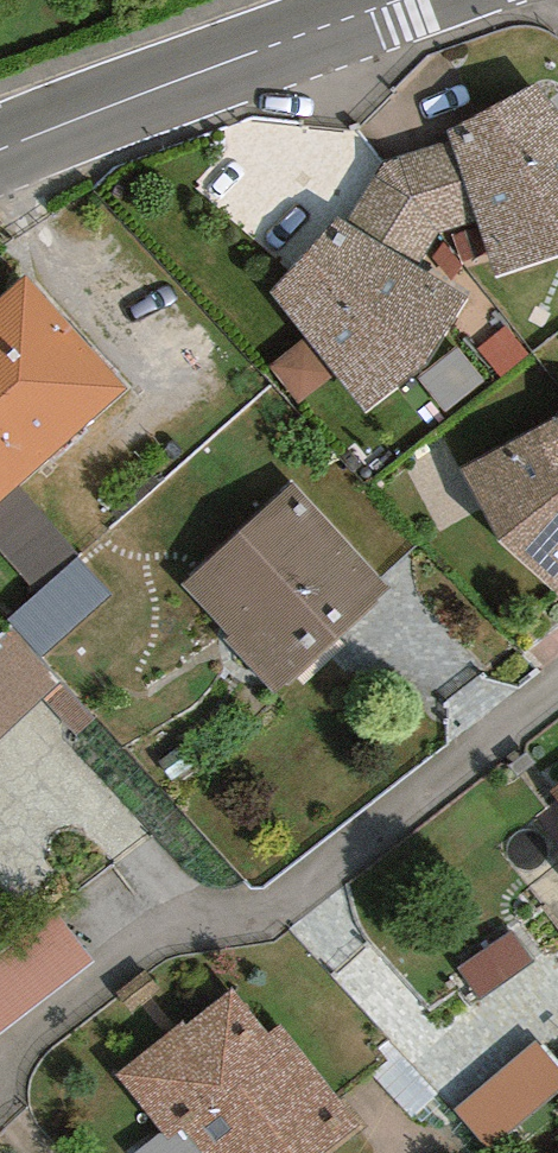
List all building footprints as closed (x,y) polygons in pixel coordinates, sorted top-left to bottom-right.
[(438,142),(491,290),(557,267),(557,99),(438,142)] [(465,316),(329,213),(255,311),(391,414),(465,316)] [(0,309),(0,505),(121,404),(25,289),(0,309)] [(444,476),(540,603),(557,590),(557,390),(444,476)] [(289,497),(179,597),(273,699),(383,599),(289,497)] [(523,808),(557,850),(557,779),(523,808)] [(0,947),(0,1031),(104,962),(65,904),(0,947)] [(484,990),(539,962),(526,936),(471,964),(484,990)] [(113,1080),(163,1152),(336,1152),(349,1144),(245,991),(113,1080)] [(557,1097),(557,1052),(544,1036),(460,1106),(496,1149),(557,1097)]
